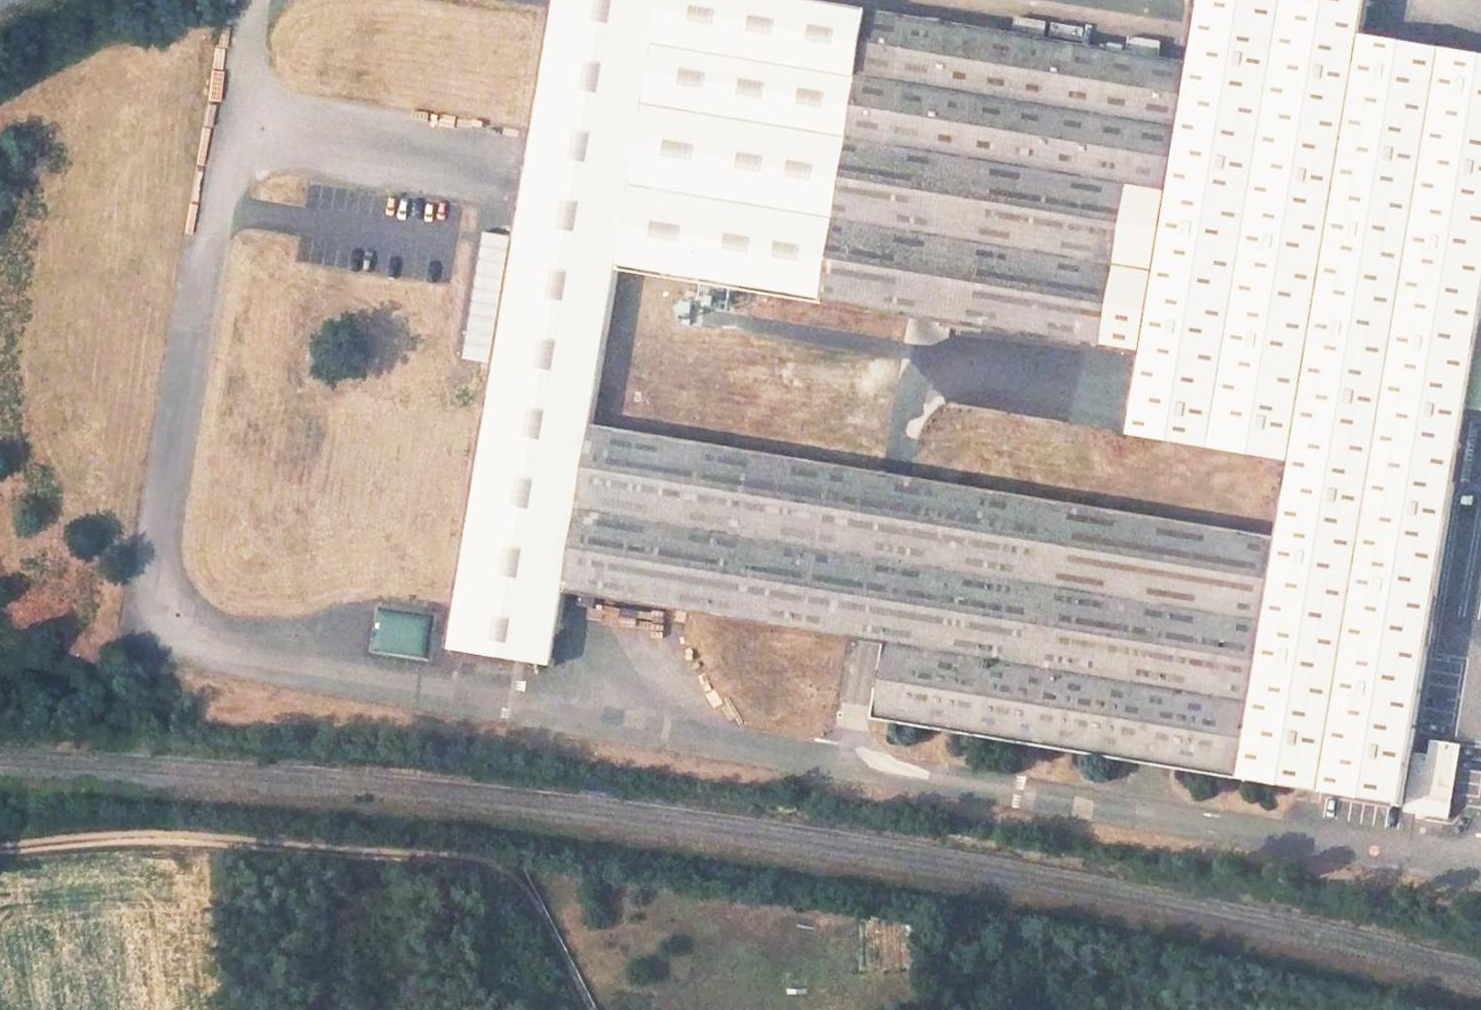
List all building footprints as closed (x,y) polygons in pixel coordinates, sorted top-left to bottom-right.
[(1195,29),(1192,48),(1190,63),(817,0),(557,0),(518,237),(498,360),(451,646),(554,663),(566,590),(886,644),(874,717),(1400,801),(1465,411),(1478,325),(1480,309),(1480,56),(1362,36),(1368,0),(1200,0),(1195,29)] [(498,360),(518,237),(483,231),(463,354),(498,360)] [(1465,411),(1480,414),(1480,326),(1478,325),(1465,411)] [(370,650),(425,659),(432,617),(376,608),(370,650)] [(1457,742),(1428,737),(1426,751),(1411,749),(1404,792),(1448,800),(1457,742)]
